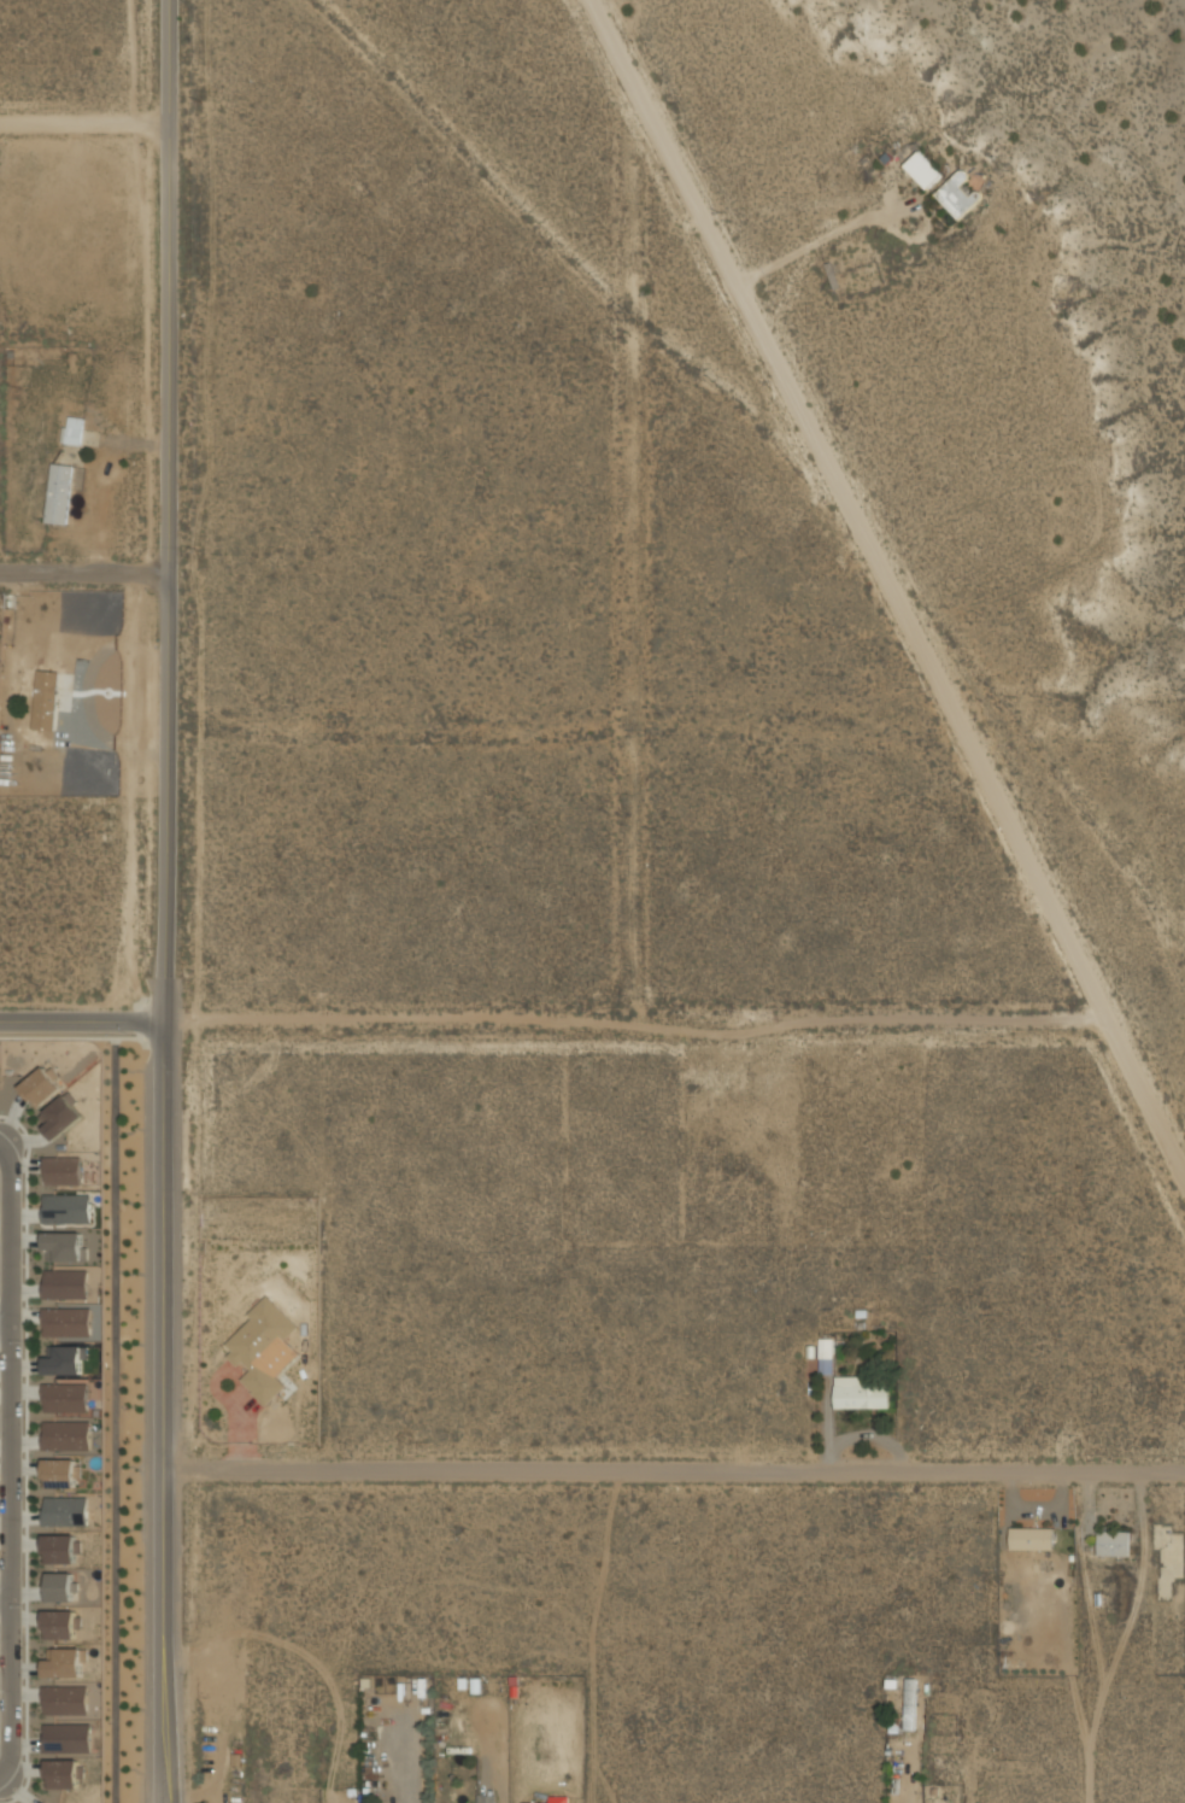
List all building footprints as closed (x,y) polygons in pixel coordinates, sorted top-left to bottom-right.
[(926,188),(941,172),(919,148),(903,164),(926,188)] [(958,217),(981,194),(967,180),(972,175),(962,165),(934,193),(958,217)] [(81,444),(83,416),(64,415),(61,441),(81,444)] [(51,462),(45,521),(68,523),(74,464),(51,462)] [(54,730),(58,671),(36,668),(33,728),(54,730)] [(36,1108),(65,1084),(47,1061),(18,1085),(36,1108)] [(52,1137),(86,1114),(70,1091),(36,1114),(52,1137)] [(80,1155),(42,1155),(42,1184),(80,1184),(80,1155)] [(89,1222),(89,1193),(42,1193),(42,1222),(89,1222)] [(45,1233),(45,1259),(82,1259),(82,1233),(45,1233)] [(42,1269),(42,1296),(86,1296),(86,1269),(42,1269)] [(89,1334),(89,1307),(41,1307),(41,1334),(89,1334)] [(831,1371),(831,1337),(817,1337),(817,1371),(831,1371)] [(86,1344),(54,1344),(54,1357),(42,1357),(42,1372),(86,1372),(86,1344)] [(834,1407),(888,1407),(888,1385),(861,1385),(861,1375),(834,1375),(834,1407)] [(87,1382),(42,1382),(42,1410),(87,1410),(87,1382)] [(42,1448),(89,1448),(89,1419),(42,1419),(42,1448)] [(43,1485),(78,1485),(78,1457),(43,1457),(43,1485)] [(86,1524),(86,1495),(42,1495),(42,1524),(86,1524)] [(1054,1526),(1010,1526),(1010,1549),(1054,1549),(1054,1526)] [(1130,1555),(1130,1529),(1097,1529),(1097,1555),(1130,1555)] [(43,1562),(80,1562),(80,1533),(43,1533),(43,1562)] [(47,1599),(76,1599),(76,1571),(47,1571),(47,1599)] [(43,1637),(80,1637),(80,1609),(43,1609),(43,1637)] [(54,1647),(54,1659),(43,1659),(43,1675),(86,1675),(86,1647),(54,1647)] [(905,1729),(915,1729),(915,1678),(905,1678),(905,1729)] [(42,1713),(87,1713),(87,1685),(42,1685),(42,1713)] [(42,1750),(89,1750),(89,1723),(42,1723),(42,1750)] [(81,1760),(45,1760),(45,1787),(81,1787),(81,1760)] [(473,1793),(473,1802),(495,1802),(495,1793),(473,1793)] [(569,1795),(548,1795),(548,1802),(569,1802),(569,1795)]
